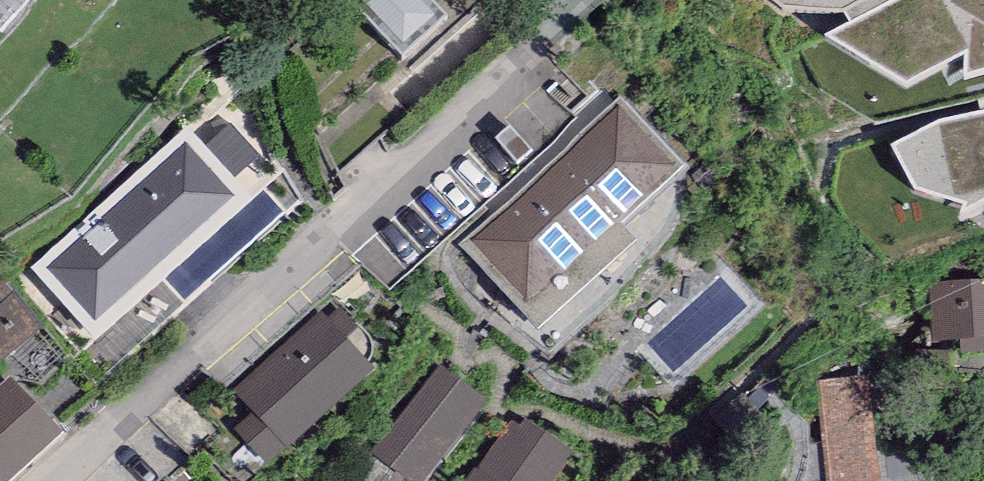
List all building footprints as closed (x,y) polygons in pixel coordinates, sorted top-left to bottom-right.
[(400,56),(446,14),(433,0),(348,0),(400,56)] [(830,33),(909,83),(938,65),(950,84),(969,71),(983,68),(983,0),(894,0),(830,33)] [(621,105),(471,239),(526,300),(676,166),(621,105)] [(947,115),(895,140),(916,185),(967,200),(966,208),(983,199),(983,107),(947,115)] [(188,127),(31,269),(96,340),(253,199),(188,127)] [(925,280),(928,356),(983,353),(983,278),(925,280)] [(265,465),(286,446),(375,368),(322,310),(234,389),(255,412),(234,430),(265,465)] [(369,451),(408,480),(425,480),(488,400),(438,362),(369,451)] [(816,381),(823,449),(827,475),(827,480),(881,480),(867,373),(816,381)] [(64,433),(9,375),(0,383),(0,480),(13,480),(64,433)] [(576,453),(526,418),(520,427),(511,421),(469,480),(556,480),(576,453)]
